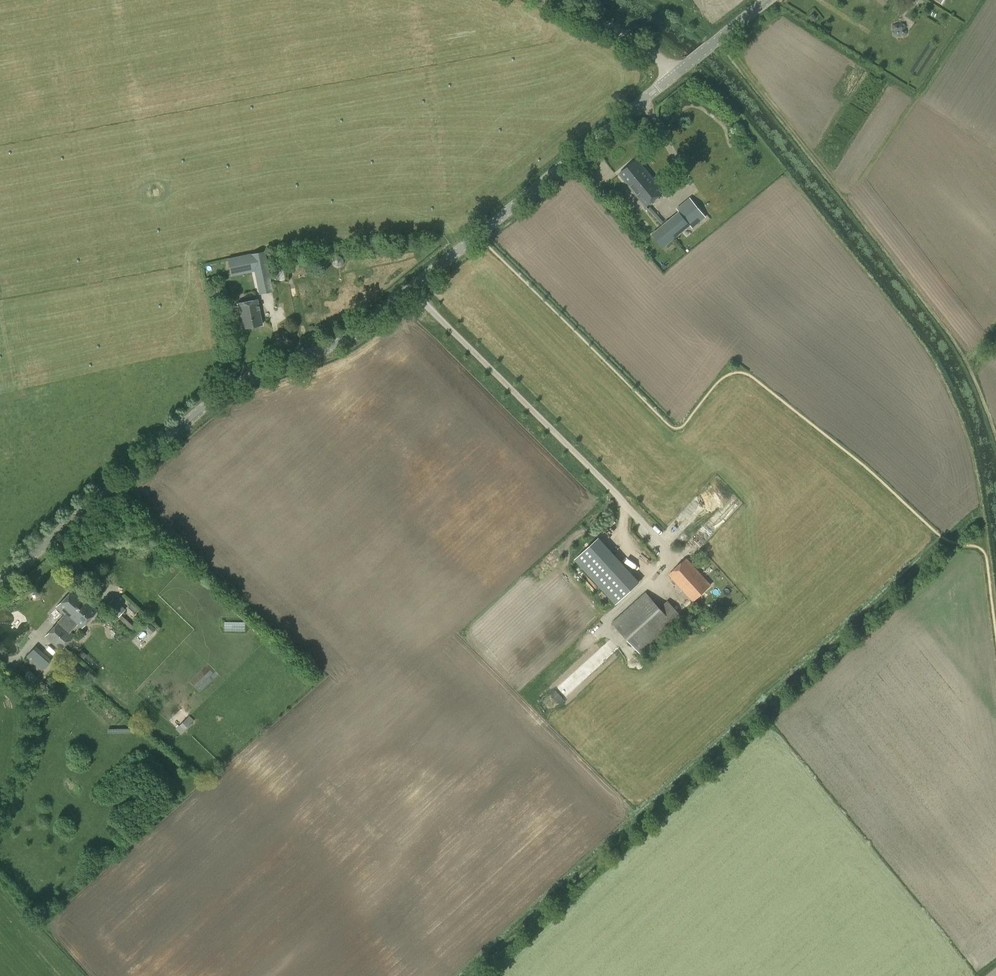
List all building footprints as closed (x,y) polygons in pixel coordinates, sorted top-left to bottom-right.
[(906,25),(902,22),(899,24),(897,23),(893,25),(893,29),(894,30),(894,34),(898,36),(901,35),(903,36),(907,34),(907,30),(906,29),(906,25)] [(645,206),(663,191),(637,159),(619,174),(645,206)] [(679,211),(691,225),(691,224),(693,227),(706,216),(689,197),(676,208),(679,211)] [(272,291),(265,251),(227,258),(231,276),(254,271),(259,294),(272,291)] [(243,328),(262,325),(257,300),(238,303),(243,328)] [(693,601),(711,585),(686,558),(669,574),(693,601)] [(625,571),(603,591),(616,606),(639,586),(625,571)] [(18,599),(27,592),(23,587),(14,595),(18,599)] [(65,614),(45,636),(53,643),(60,649),(54,656),(62,663),(71,653),(64,646),(74,636),(69,632),(76,625),(81,629),(97,611),(85,600),(73,589),(57,607),(65,614)] [(660,607),(646,592),(612,623),(641,654),(682,617),(668,600),(660,607)] [(113,599),(106,606),(118,617),(125,610),(113,599)] [(150,624),(145,629),(149,633),(154,628),(150,624)] [(35,647),(24,659),(27,662),(38,651),(35,647)] [(190,713),(177,727),(182,732),(195,718),(190,713)]
